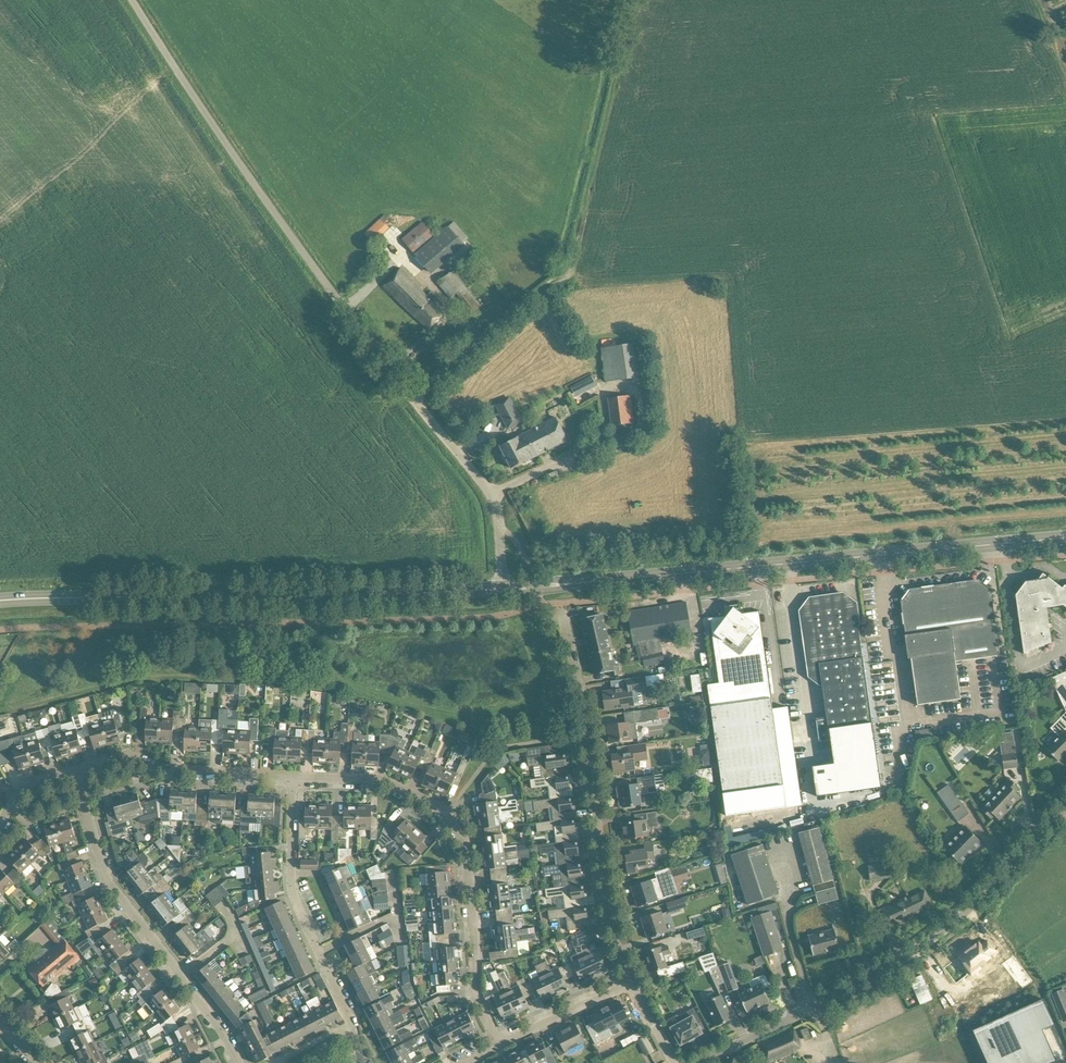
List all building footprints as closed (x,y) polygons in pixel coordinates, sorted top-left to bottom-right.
[(385,215),(364,234),(373,242),(389,227),(385,223),(389,219),(385,215)] [(434,235),(423,222),(402,239),(412,252),(434,235)] [(469,239),(455,222),(414,255),(430,274),(464,245),(463,244),(469,239)] [(401,267),(390,278),(382,286),(394,298),(394,297),(429,329),(436,321),(445,312),(440,306),(443,303),(431,292),(428,295),(401,267)] [(473,314),(482,307),(452,271),(437,283),(451,299),(456,294),(473,314)] [(632,344),(602,348),(606,381),(637,377),(632,344)] [(630,395),(609,398),(612,425),(633,423),(630,395)] [(510,397),(496,405),(507,428),(521,421),(510,397)] [(556,418),(526,433),(537,455),(567,440),(556,418)] [(526,433),(510,441),(500,446),(512,468),(537,455),(526,433)] [(1017,603),(1024,654),(1051,642),(1046,607),(1063,605),(1065,607),(1065,586),(1065,585),(1062,588),(1048,577),(1051,574),(1050,573),(1048,577),(1043,573),(1038,579),(1026,581),(1016,594),(1017,603)] [(905,635),(906,646),(908,659),(911,658),(917,705),(961,699),(956,662),(1001,655),(998,655),(989,590),(978,582),(911,591),(903,602),(908,635),(905,635)] [(801,611),(802,622),(810,676),(822,685),(827,717),(816,719),(819,741),(831,739),(829,729),(872,723),(855,603),(843,594),(810,599),(801,611)] [(686,602),(629,612),(628,612),(634,646),(641,644),(644,667),(659,665),(659,661),(664,661),(661,641),(692,636),(686,602)] [(710,619),(711,623),(719,683),(708,684),(723,794),(759,788),(733,606),(726,616),(708,618),(708,619),(710,619)] [(743,613),(733,606),(759,788),(783,785),(761,624),(759,612),(761,612),(761,611),(743,613)] [(581,619),(588,647),(609,642),(602,614),(581,619)] [(609,642),(588,647),(594,675),(609,671),(610,676),(620,674),(618,664),(614,665),(609,642)] [(1065,671),(1051,678),(1065,711),(1065,672),(1065,671)] [(699,673),(690,674),(693,693),(702,691),(699,673)] [(663,674),(645,677),(646,686),(664,684),(663,674)] [(603,691),(606,710),(634,706),(634,705),(643,704),(641,690),(647,689),(646,686),(645,677),(627,679),(628,688),(603,691)] [(195,693),(195,683),(186,683),(186,693),(195,693)] [(267,684),(266,693),(274,693),(274,685),(267,684)] [(306,690),(292,688),(291,698),(306,699),(306,690)] [(626,723),(619,724),(608,726),(610,742),(638,738),(636,723),(659,720),(659,719),(669,718),(668,709),(658,710),(658,708),(624,713),(626,723)] [(44,709),(37,711),(39,716),(39,718),(46,716),(45,712),(44,709)] [(112,710),(99,714),(107,744),(120,740),(114,717),(120,715),(118,709),(112,710)] [(219,720),(218,738),(225,738),(224,751),(237,752),(238,730),(239,722),(228,721),(229,710),(229,709),(220,709),(219,720)] [(161,719),(159,741),(172,742),(173,728),(179,728),(180,724),(180,718),(181,711),(174,711),(173,719),(161,719)] [(76,729),(64,733),(69,754),(82,751),(78,737),(85,735),(79,714),(78,715),(78,712),(72,714),(76,729)] [(1050,753),(1058,761),(1065,752),(1065,712),(1060,718),(1061,719),(1053,728),(1060,735),(1047,749),(1050,753)] [(85,713),(79,714),(85,735),(91,734),(92,737),(94,747),(107,744),(99,714),(98,714),(86,717),(85,713)] [(147,718),(147,729),(146,740),(159,741),(161,719),(147,718)] [(238,730),(237,752),(250,753),(251,740),(258,741),(259,719),(252,718),(251,731),(238,730)] [(218,738),(219,720),(213,720),(212,728),(199,728),(198,750),(211,751),(212,738),(218,738)] [(328,740),(327,762),(340,763),(341,749),(347,749),(349,724),(342,723),(342,732),(334,731),(334,740),(328,740)] [(349,724),(347,749),(354,750),(353,764),(366,764),(367,743),(367,742),(367,735),(363,735),(360,732),(355,732),(355,724),(349,724)] [(447,724),(444,732),(450,735),(454,728),(447,724)] [(199,728),(186,727),(184,749),(198,750),(199,728)] [(288,760),(289,737),(289,731),(276,730),(277,728),(270,727),(270,733),(269,744),(275,745),(274,759),(288,760)] [(289,737),(288,760),(301,760),(302,748),(308,749),(309,736),(309,730),(297,729),(296,738),(289,737)] [(43,730),(24,735),(32,765),(44,761),(41,747),(47,745),(44,736),(43,730)] [(1004,742),(1000,742),(1004,768),(1018,767),(1014,740),(1013,732),(1003,734),(1004,742)] [(51,737),(50,734),(44,736),(47,745),(53,744),(57,758),(69,754),(64,733),(51,737)] [(0,741),(0,765),(17,761),(19,768),(32,765),(24,735),(23,735),(10,739),(0,741)] [(391,735),(390,742),(391,742),(387,752),(393,755),(388,768),(399,773),(409,753),(402,750),(406,741),(401,738),(400,739),(391,735)] [(472,736),(469,742),(476,745),(479,739),(472,736)] [(315,739),(315,750),(314,761),(327,762),(328,740),(315,739)] [(428,759),(423,769),(429,771),(423,784),(435,789),(444,769),(433,764),(436,756),(441,744),(435,741),(432,749),(430,753),(428,759)] [(367,743),(366,764),(379,765),(381,743),(367,743)] [(614,773),(625,771),(635,770),(633,761),(647,759),(645,743),(629,745),(630,752),(612,755),(614,773)] [(558,744),(526,748),(528,767),(540,765),(542,778),(547,777),(548,777),(568,775),(567,766),(569,765),(569,761),(566,762),(565,753),(568,752),(559,753),(558,744)] [(700,761),(703,761),(703,766),(711,765),(708,745),(701,746),(701,750),(699,751),(700,761)] [(409,753),(399,773),(412,779),(418,766),(423,769),(428,759),(430,753),(432,749),(426,746),(424,750),(418,747),(414,755),(409,753)] [(457,772),(463,775),(469,762),(463,760),(457,772)] [(444,769),(435,789),(448,795),(457,775),(444,769)] [(547,777),(542,778),(530,779),(531,788),(548,786),(550,799),(551,799),(571,796),(570,788),(573,787),(572,783),(569,784),(568,775),(548,777),(547,777)] [(624,807),(634,805),(641,804),(640,794),(657,792),(655,775),(637,777),(638,784),(616,787),(618,802),(623,801),(624,807)] [(981,809),(983,811),(990,818),(994,815),(999,820),(1021,797),(1015,792),(1019,788),(1009,779),(999,789),(1001,791),(990,803),(988,802),(981,809)] [(948,784),(937,792),(951,811),(962,803),(948,784)] [(485,802),(476,804),(478,816),(512,812),(512,811),(518,811),(518,810),(525,809),(524,800),(517,801),(517,799),(509,800),(505,806),(498,807),(495,787),(483,793),(485,802)] [(171,799),(160,799),(162,823),(171,823),(171,819),(182,820),(183,812),(183,813),(184,793),(180,793),(180,790),(171,790),(171,799)] [(184,793),(183,813),(196,813),(195,826),(202,826),(203,808),(196,807),(197,791),(188,791),(188,794),(184,793)] [(222,815),(223,796),(219,796),(219,793),(210,792),(209,808),(203,808),(202,826),(205,827),(206,823),(209,823),(209,820),(214,821),(216,823),(221,824),(221,820),(222,820),(222,815)] [(234,825),(241,825),(242,810),(235,810),(236,794),(227,793),(227,796),(223,796),(222,815),(222,820),(235,821),(234,825)] [(130,799),(126,800),(131,819),(137,817),(138,821),(145,824),(153,822),(152,820),(159,818),(157,799),(146,802),(145,800),(140,802),(138,794),(129,796),(130,799)] [(261,817),(262,798),(258,798),(258,795),(249,794),(248,810),(242,810),(241,825),(241,832),(249,832),(250,823),(260,824),(261,817)] [(261,817),(260,824),(274,825),(273,827),(280,827),(281,812),(274,812),(275,796),(266,796),(266,798),(262,798),(261,817)] [(550,799),(546,799),(533,801),(534,810),(551,808),(553,821),(554,821),(574,818),(573,810),(576,809),(575,805),(572,806),(571,796),(551,799),(550,799)] [(118,819),(105,823),(109,835),(115,833),(116,835),(128,832),(127,827),(133,826),(131,819),(126,800),(114,804),(118,819)] [(969,800),(964,802),(969,812),(973,810),(969,800)] [(299,819),(299,840),(306,840),(306,834),(309,834),(312,831),(312,827),(319,828),(319,806),(306,805),(306,820),(299,819)] [(319,806),(319,828),(331,828),(332,806),(319,806)] [(358,829),(358,806),(345,806),(345,820),(338,820),(338,830),(339,837),(345,837),(346,837),(346,832),(347,832),(350,828),(358,829)] [(358,806),(358,829),(371,829),(371,838),(372,838),(372,840),(377,840),(377,821),(371,821),(371,806),(358,806)] [(624,839),(634,838),(649,836),(648,828),(658,826),(656,811),(647,813),(647,819),(621,823),(624,839)] [(512,812),(478,816),(479,829),(488,828),(491,830),(494,829),(495,833),(502,832),(500,822),(507,821),(506,819),(513,818),(512,812)] [(553,821),(536,823),(537,832),(554,830),(556,843),(577,840),(576,831),(579,831),(578,827),(575,827),(574,818),(554,821),(553,821)] [(57,822),(63,842),(68,841),(76,839),(70,819),(57,822)] [(385,834),(380,839),(378,842),(383,847),(396,840),(401,845),(416,829),(406,819),(397,829),(388,820),(387,821),(382,832),(385,834)] [(47,835),(39,840),(47,854),(52,852),(50,846),(63,842),(57,822),(44,826),(47,835)] [(944,848),(953,857),(961,865),(982,843),(965,826),(959,832),(960,837),(955,842),(950,841),(944,848)] [(812,885),(813,885),(815,893),(836,887),(835,887),(833,880),(834,879),(820,827),(798,833),(812,885)] [(416,829),(401,845),(406,850),(400,857),(410,866),(422,853),(416,847),(426,837),(416,829)] [(481,844),(483,857),(529,851),(524,851),(518,852),(517,846),(504,848),(502,835),(497,836),(486,837),(486,844),(481,844)] [(168,845),(161,837),(156,841),(155,842),(161,850),(168,845)] [(27,839),(17,848),(31,864),(41,854),(43,857),(47,854),(39,840),(32,844),(27,839)] [(556,843),(539,845),(540,854),(557,852),(559,865),(559,864),(559,865),(580,862),(579,853),(582,853),(581,849),(578,849),(577,840),(556,843)] [(628,874),(639,873),(638,867),(649,866),(648,859),(655,859),(652,843),(644,844),(645,849),(630,851),(631,855),(626,855),(628,874)] [(763,844),(750,848),(748,843),(736,848),(738,852),(731,854),(748,904),(779,893),(763,844)] [(244,866),(244,867),(277,863),(276,858),(271,858),(270,852),(257,853),(257,846),(243,848),(243,855),(250,854),(251,865),(244,866)] [(16,867),(11,871),(21,882),(26,877),(21,873),(31,864),(17,848),(7,857),(16,867)] [(74,851),(66,854),(69,860),(71,859),(80,855),(78,850),(74,851)] [(132,860),(131,861),(123,868),(124,867),(126,869),(128,869),(129,868),(130,870),(123,876),(129,883),(131,881),(134,884),(148,873),(144,867),(147,865),(148,858),(143,851),(137,856),(132,860)] [(133,851),(127,855),(132,860),(137,856),(133,851)] [(529,851),(483,857),(485,870),(494,868),(496,871),(501,870),(502,874),(507,873),(505,860),(519,858),(520,860),(530,859),(529,851)] [(325,874),(330,886),(352,876),(353,875),(348,864),(345,858),(332,863),(335,869),(325,874)] [(63,869),(68,881),(87,874),(82,861),(73,865),(71,859),(69,860),(58,864),(60,870),(63,869)] [(301,861),(301,869),(318,869),(318,861),(301,861)] [(559,864),(559,865),(542,867),(543,876),(560,874),(562,886),(562,887),(583,884),(582,875),(585,875),(584,871),(581,871),(580,862),(559,865),(559,864)] [(277,863),(244,867),(246,878),(273,875),(272,869),(277,868),(277,863)] [(892,876),(890,863),(869,867),(871,880),(892,876)] [(425,867),(427,886),(451,883),(449,871),(440,872),(439,865),(425,867)] [(152,886),(156,892),(168,883),(168,882),(172,878),(185,868),(182,866),(179,868),(175,867),(163,877),(161,874),(156,873),(151,877),(148,873),(134,884),(136,887),(134,889),(139,896),(152,886)] [(0,868),(0,888),(5,893),(14,884),(17,886),(21,882),(11,871),(7,875),(0,868)] [(87,874),(68,881),(73,894),(70,895),(72,901),(85,895),(83,890),(92,886),(87,874)] [(726,882),(724,874),(715,876),(717,884),(726,882)] [(273,875),(246,878),(246,884),(253,883),(254,889),(279,886),(279,881),(273,882),(273,875)] [(352,876),(330,886),(336,897),(358,887),(357,887),(352,876)] [(487,885),(489,898),(523,893),(522,887),(509,889),(508,876),(502,877),(503,881),(498,881),(496,884),(487,885)] [(665,888),(671,886),(668,876),(657,879),(657,878),(632,886),(636,898),(635,898),(638,907),(668,898),(665,888)] [(372,894),(377,892),(387,891),(387,886),(386,879),(372,881),(373,887),(377,887),(377,891),(372,894)] [(168,883),(156,892),(160,897),(147,906),(153,914),(155,912),(158,915),(173,904),(164,893),(172,887),(168,883)] [(451,883),(427,886),(428,898),(432,898),(449,896),(452,895),(451,883)] [(217,887),(212,892),(220,902),(230,894),(222,884),(217,888),(217,887)] [(562,886),(545,889),(546,898),(563,895),(565,908),(586,906),(585,897),(588,897),(587,893),(584,893),(583,884),(562,887),(562,886)] [(45,889),(41,885),(34,891),(38,896),(45,889)] [(279,886),(254,889),(255,901),(275,899),(275,892),(280,891),(279,886)] [(358,887),(336,897),(341,908),(361,899),(363,898),(358,887)] [(416,887),(402,888),(403,895),(417,894),(416,887)] [(836,887),(815,893),(818,904),(839,899),(836,887)] [(881,910),(884,916),(889,926),(932,905),(925,890),(907,899),(906,897),(904,898),(904,899),(881,910)] [(374,904),(388,902),(387,891),(377,892),(372,894),(373,897),(374,907),(374,904)] [(206,896),(208,898),(215,907),(220,902),(212,892),(206,896)] [(523,893),(489,898),(490,911),(499,909),(502,912),(505,911),(506,915),(513,914),(511,901),(524,900),(523,893)] [(85,895),(72,901),(74,906),(78,905),(83,917),(102,908),(96,896),(88,900),(85,895)] [(432,898),(433,910),(453,908),(452,895),(449,896),(432,898)] [(180,898),(173,904),(158,915),(160,918),(158,920),(164,927),(176,917),(180,922),(192,913),(180,898)] [(687,906),(684,898),(666,904),(669,912),(687,906)] [(361,899),(341,908),(346,920),(366,911),(361,899)] [(417,899),(404,900),(404,907),(418,906),(417,899)] [(265,908),(270,918),(286,911),(282,900),(265,908)] [(376,910),(385,910),(386,916),(392,913),(391,908),(388,908),(388,902),(374,904),(374,907),(375,910),(376,910)] [(249,903),(236,909),(239,916),(251,910),(249,903)] [(565,908),(548,911),(549,919),(566,917),(568,931),(592,927),(589,927),(588,919),(591,919),(590,915),(587,915),(586,906),(565,908)] [(729,906),(722,908),(724,918),(732,917),(729,906)] [(102,908),(83,917),(89,929),(85,931),(89,937),(101,930),(97,925),(108,920),(102,908)] [(427,910),(428,923),(454,920),(453,908),(433,910),(427,910)] [(366,911),(346,920),(351,931),(371,922),(366,910),(366,911)] [(286,911),(270,918),(275,928),(291,921),(286,911)] [(645,930),(648,938),(664,933),(660,920),(664,919),(661,911),(642,917),(646,929),(645,930)] [(751,917),(761,946),(764,956),(784,950),(771,911),(751,917)] [(192,913),(180,922),(184,927),(172,937),(177,944),(179,943),(182,946),(203,929),(196,934),(189,924),(196,918),(192,913)] [(419,917),(405,918),(406,925),(420,924),(419,917)] [(493,926),(494,939),(529,934),(535,934),(534,927),(515,930),(513,917),(508,918),(508,922),(503,923),(502,925),(493,926)] [(220,918),(216,922),(221,929),(226,925),(220,918)] [(454,920),(428,923),(430,942),(449,940),(449,934),(456,933),(454,920)] [(291,921),(275,928),(280,938),(296,931),(291,921)] [(686,933),(688,940),(705,935),(703,927),(686,933)] [(89,937),(76,946),(81,952),(83,954),(92,947),(99,956),(104,953),(121,940),(112,929),(105,935),(101,930),(89,937)] [(203,929),(182,946),(184,949),(182,950),(188,958),(194,953),(198,958),(218,942),(214,937),(211,939),(203,929)] [(384,932),(377,935),(380,941),(392,936),(393,935),(390,929),(384,932)] [(580,930),(575,932),(578,939),(586,935),(583,929),(580,930)] [(808,936),(810,944),(813,955),(830,951),(830,952),(840,950),(834,929),(808,936)] [(296,931),(280,938),(284,948),(300,941),(296,931)] [(221,932),(217,936),(220,940),(225,937),(221,932)] [(529,934),(494,939),(496,952),(505,950),(508,953),(511,952),(511,956),(519,955),(517,942),(536,940),(536,934),(535,934),(529,934)] [(539,958),(538,958),(555,994),(558,993),(558,994),(568,990),(562,975),(576,969),(579,977),(579,979),(580,978),(582,982),(594,976),(580,945),(575,934),(571,936),(573,941),(571,941),(577,954),(570,957),(572,961),(565,964),(551,971),(546,961),(545,961),(543,958),(539,958)] [(365,935),(345,945),(351,956),(366,949),(366,948),(371,946),(365,935)] [(392,936),(380,941),(379,942),(382,948),(395,942),(392,936)] [(3,960),(11,952),(14,950),(20,944),(15,939),(9,945),(7,947),(0,940),(0,956),(3,960)] [(65,940),(58,945),(37,962),(29,969),(43,986),(79,956),(65,940)] [(121,940),(104,953),(112,963),(110,965),(114,970),(125,961),(121,957),(129,950),(121,940)] [(449,940),(430,942),(432,961),(438,961),(458,959),(457,946),(450,947),(449,940)] [(967,948),(958,955),(966,964),(964,965),(972,975),(981,967),(980,965),(991,957),(990,955),(996,950),(988,940),(982,944),(979,941),(969,950),(967,948)] [(300,941),(284,948),(289,959),(305,951),(300,941)] [(580,945),(594,976),(597,975),(598,976),(608,972),(601,957),(608,954),(605,946),(591,953),(586,942),(580,945)] [(410,945),(403,945),(405,959),(405,966),(408,966),(408,959),(411,959),(410,945)] [(366,949),(351,956),(356,967),(356,968),(363,964),(371,961),(377,957),(371,946),(366,948),(366,949)] [(661,948),(661,946),(644,951),(651,973),(658,970),(660,978),(671,975),(673,974),(679,973),(686,970),(683,962),(667,967),(663,955),(661,948)] [(230,947),(226,950),(230,956),(234,952),(230,947)] [(305,951),(289,959),(294,969),(310,961),(305,951)] [(245,957),(247,963),(254,961),(251,954),(245,957)] [(1013,954),(1002,963),(1015,980),(1003,990),(1009,999),(1033,980),(1013,954)] [(125,961),(114,970),(118,975),(123,971),(131,981),(147,969),(139,958),(129,966),(125,961)] [(540,976),(526,983),(529,990),(536,987),(540,995),(539,995),(540,997),(541,997),(542,1000),(555,994),(538,958),(533,961),(540,976)] [(458,959),(438,961),(439,973),(456,971),(459,971),(458,959)] [(310,961),(294,969),(298,979),(315,971),(310,961)] [(356,967),(352,969),(347,971),(353,983),(376,971),(371,961),(363,964),(356,968),(356,967)] [(493,964),(497,973),(500,978),(515,1013),(528,1007),(527,1003),(526,1001),(522,993),(529,990),(526,983),(523,978),(516,981),(518,986),(512,989),(499,961),(493,964)] [(738,988),(729,962),(718,966),(725,982),(728,992),(738,988)] [(209,963),(195,974),(199,980),(197,982),(200,985),(216,973),(209,963)] [(83,967),(90,976),(95,973),(88,964),(83,967)] [(725,982),(718,966),(718,964),(708,968),(716,986),(725,982)] [(266,968),(262,970),(267,981),(271,979),(269,975),(266,968)] [(147,969),(131,981),(139,992),(137,994),(141,999),(152,990),(148,985),(156,979),(147,969)] [(253,974),(256,981),(261,979),(258,971),(253,974)] [(376,971),(353,983),(359,994),(374,986),(378,984),(375,979),(377,977),(377,973),(376,971)] [(456,971),(439,973),(436,973),(437,993),(440,992),(451,991),(450,985),(457,984),(456,971)] [(216,973),(200,985),(204,991),(207,989),(211,994),(224,983),(216,973)] [(738,993),(742,1002),(747,1012),(770,1002),(765,991),(769,990),(770,987),(765,976),(763,975),(753,980),(751,981),(749,982),(749,984),(750,988),(738,993)] [(922,975),(910,980),(920,1004),(932,999),(922,975)] [(89,981),(92,987),(99,984),(96,978),(89,981)] [(499,991),(485,998),(491,1011),(498,1007),(503,1020),(513,1015),(512,1014),(515,1013),(500,978),(494,981),(499,991)] [(272,992),(276,990),(271,979),(267,981),(272,992)] [(799,984),(796,979),(791,981),(793,987),(799,984)] [(224,983),(211,994),(215,999),(213,1001),(216,1005),(232,993),(224,983)] [(293,986),(286,990),(288,994),(295,991),(293,986)] [(374,986),(359,994),(364,1005),(380,997),(374,986)] [(49,1005),(55,1017),(74,1008),(68,996),(71,995),(68,989),(65,991),(55,996),(58,1001),(49,1005)] [(172,999),(163,989),(156,995),(152,990),(141,999),(138,1001),(150,1016),(155,1012),(172,999)] [(1062,990),(1053,994),(1063,1021),(1065,1020),(1065,989),(1062,990)] [(232,993),(216,1005),(220,1010),(223,1008),(226,1013),(240,1002),(232,993)] [(368,1014),(370,1019),(391,1009),(391,1008),(394,1006),(392,1002),(395,1000),(392,994),(362,1010),(365,1015),(368,1014)] [(722,994),(706,1001),(718,1026),(733,1019),(722,994)] [(447,1000),(447,1003),(461,1002),(460,995),(446,996),(447,1000)] [(266,1006),(272,1003),(270,998),(264,1001),(265,1004),(266,1006)] [(972,1030),(987,1062),(1052,1062),(1057,1061),(1055,1056),(1043,1030),(1055,1024),(1043,998),(972,1030)] [(159,1023),(147,1031),(151,1037),(164,1030),(176,1022),(172,1016),(180,1010),(172,999),(155,1012),(164,1023),(161,1025),(159,1023)] [(334,1001),(323,1006),(330,1022),(336,1019),(338,1022),(343,1019),(334,1001)] [(596,1026),(588,1030),(596,1044),(612,1036),(608,1028),(628,1018),(619,1001),(591,1015),(596,1026)] [(226,1013),(231,1019),(229,1021),(235,1029),(238,1035),(241,1034),(248,1046),(245,1048),(250,1058),(253,1057),(256,1062),(257,1062),(282,1051),(280,1048),(286,1045),(278,1029),(262,1037),(254,1020),(240,1002),(226,1013)] [(76,1029),(92,1021),(89,1015),(83,1018),(78,1006),(74,1008),(55,1017),(61,1030),(73,1024),(76,1029)] [(323,1006),(312,1012),(321,1031),(326,1028),(325,1025),(330,1022),(323,1006)] [(391,1009),(370,1019),(373,1024),(370,1025),(373,1031),(403,1015),(409,1011),(407,1007),(394,1014),(391,1009)] [(417,1016),(422,1014),(419,1007),(414,1009),(417,1016)] [(697,1023),(701,1021),(694,1009),(679,1017),(682,1022),(671,1028),(681,1045),(689,1040),(689,1041),(695,1038),(694,1037),(702,1033),(697,1023)] [(115,1012),(109,1015),(113,1023),(119,1020),(115,1012)] [(312,1012),(300,1018),(308,1033),(314,1030),(316,1033),(321,1031),(312,1012)] [(467,1012),(456,1018),(466,1036),(477,1030),(467,1012)] [(403,1015),(373,1031),(375,1035),(378,1034),(380,1039),(397,1031),(395,1025),(405,1020),(403,1015)] [(424,1017),(418,1020),(424,1030),(429,1027),(424,1017)] [(300,1018),(289,1024),(299,1042),(304,1039),(303,1036),(308,1033),(300,1018)] [(456,1018),(445,1023),(455,1042),(466,1036),(456,1018)] [(94,1042),(89,1032),(96,1028),(92,1021),(76,1029),(78,1035),(70,1039),(76,1051),(94,1042)] [(176,1022),(164,1030),(167,1035),(170,1033),(176,1045),(194,1036),(188,1024),(180,1028),(176,1022)] [(445,1023),(434,1029),(439,1039),(443,1047),(455,1042),(445,1023)] [(289,1024),(278,1029),(286,1045),(292,1042),(294,1044),(299,1042),(289,1024)] [(554,1043),(559,1053),(560,1056),(567,1052),(566,1051),(584,1042),(574,1024),(556,1033),(560,1040),(554,1043)] [(759,1044),(768,1062),(802,1048),(794,1028),(759,1044)] [(432,1042),(439,1039),(434,1029),(430,1031),(435,1041),(432,1042)] [(397,1031),(380,1039),(383,1044),(380,1045),(383,1051),(413,1035),(411,1030),(400,1036),(397,1031)] [(135,1031),(130,1035),(134,1042),(140,1038),(135,1031)] [(194,1036),(176,1045),(182,1057),(200,1048),(194,1036)] [(129,1037),(122,1040),(125,1047),(132,1044),(129,1037)] [(646,1055),(653,1051),(645,1037),(638,1040),(646,1055)] [(415,1038),(384,1053),(387,1059),(390,1057),(392,1062),(410,1054),(415,1051),(413,1046),(418,1044),(415,1038)] [(439,1039),(432,1042),(438,1054),(445,1050),(443,1047),(439,1039)] [(532,1060),(533,1062),(541,1062),(547,1060),(548,1062),(557,1062),(551,1051),(544,1054),(537,1040),(525,1046),(532,1060)] [(94,1042),(76,1051),(82,1062),(90,1059),(93,1062),(96,1062),(106,1058),(103,1052),(100,1054),(94,1042)] [(506,1055),(510,1062),(533,1062),(532,1060),(526,1062),(519,1049),(506,1055)] [(139,1056),(143,1062),(150,1062),(145,1053),(139,1056)] [(392,1062),(393,1062),(416,1062),(425,1059),(422,1053),(412,1059),(410,1054),(392,1062)]
